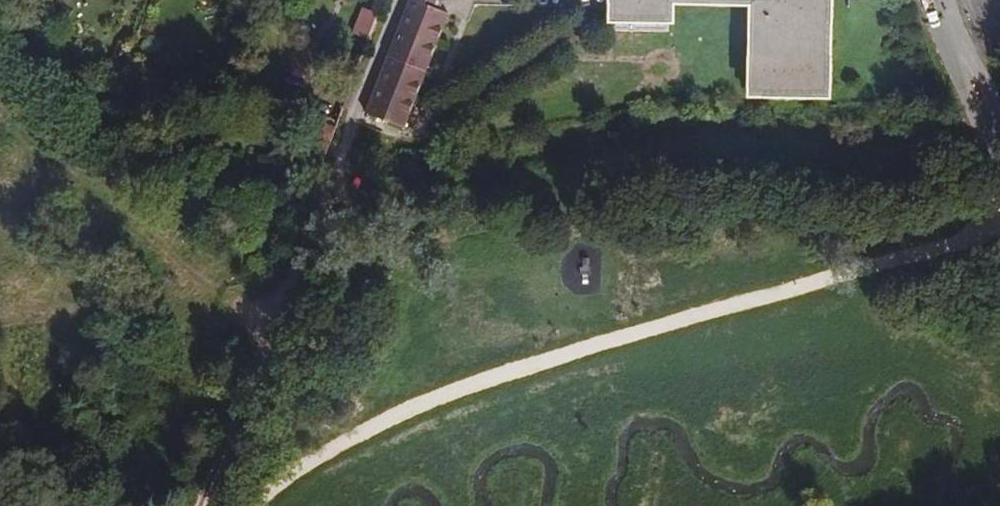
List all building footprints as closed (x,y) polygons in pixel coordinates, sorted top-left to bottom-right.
[(447,0),(416,0),(380,91),(380,125),(406,135),(449,21),(440,18),(447,0)] [(616,37),(669,38),(670,6),(758,7),(756,105),(833,106),(835,0),(617,0),(616,37)] [(353,30),(369,39),(382,15),(365,7),(353,30)] [(301,162),(322,163),(336,128),(319,122),(301,162)]
